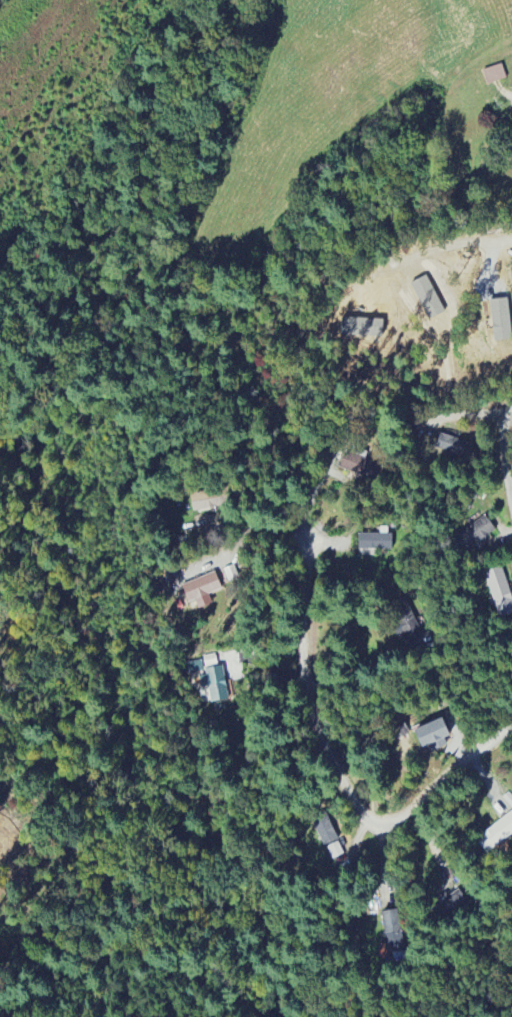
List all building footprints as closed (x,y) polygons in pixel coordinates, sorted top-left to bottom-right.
[(506,79),(502,65),(483,71),(487,86),(506,79)] [(491,300),(493,342),(510,341),(508,299),(491,300)] [(463,458),(468,443),(439,433),(434,448),(463,458)] [(340,470),(378,483),(384,466),(345,453),(340,470)] [(193,514),(224,508),(221,490),(190,496),(193,514)] [(464,553),(496,531),(486,516),(454,537),(464,553)] [(359,551),(393,551),(393,535),(359,534),(359,551)] [(511,615),(511,598),(502,567),(484,573),(499,619),(511,615)] [(182,584),(187,602),(222,592),(217,574),(182,584)] [(427,632),(416,614),(395,626),(405,644),(427,632)] [(204,669),(223,667),(225,675),(239,673),(236,652),(202,657),(204,669)] [(189,675),(204,672),(201,661),(186,664),(189,675)] [(199,674),(201,688),(208,687),(211,703),(229,700),(223,669),(199,674)] [(428,755),(447,746),(444,740),(451,736),(443,719),(417,730),(428,755)] [(312,821),(324,848),(338,842),(327,815),(312,821)] [(466,908),(459,891),(436,900),(440,911),(441,910),(444,917),(466,908)] [(382,913),(385,935),(401,932),(398,910),(382,913)]
